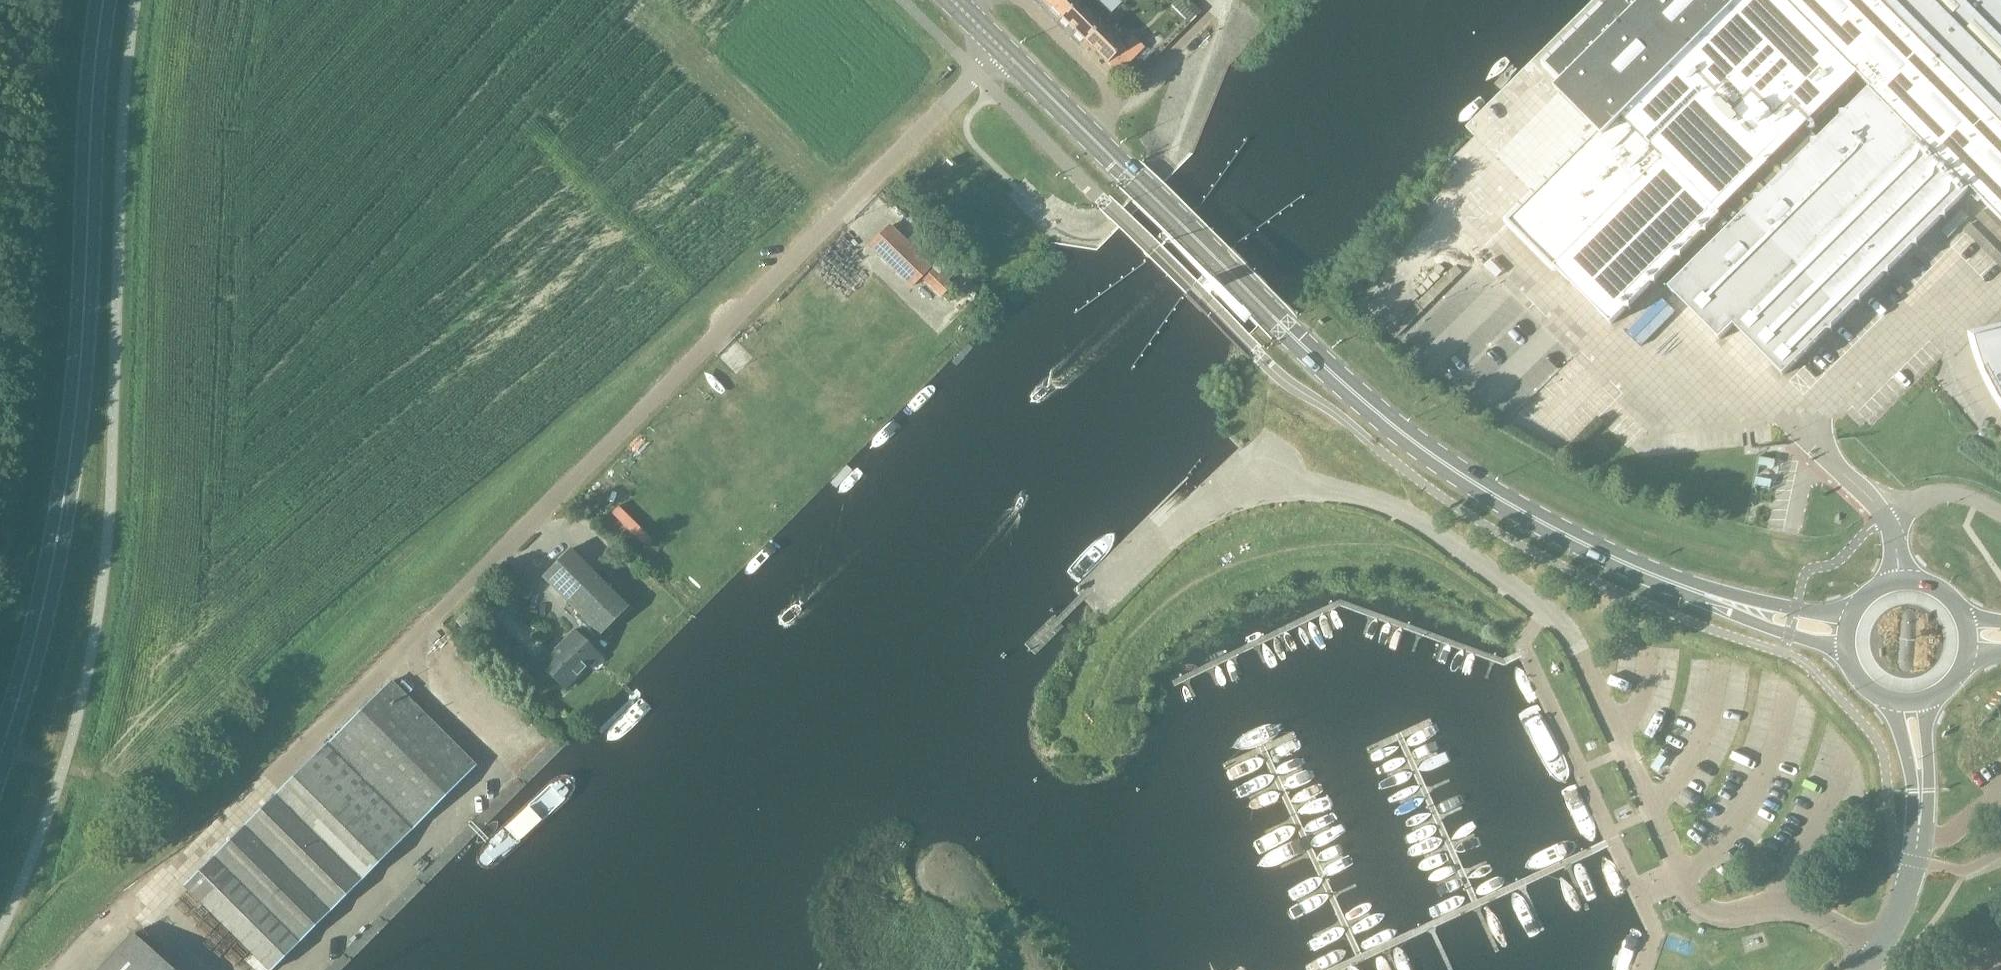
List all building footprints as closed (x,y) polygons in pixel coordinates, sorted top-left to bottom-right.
[(1079,0),(1044,0),(1061,17),(1079,0)] [(1106,10),(1096,0),(1079,0),(1061,17),(1084,40),(1100,24),(1102,26),(1112,16),(1106,10)] [(1509,223),(1612,326),(1721,217),(1732,227),(1669,290),(1719,340),(1733,326),(1783,376),(1970,190),(2000,221),(2000,0),(1612,0),(1547,65),(1562,81),(1561,82),(1561,83),(1554,89),(1579,114),(1598,133),(1509,223)] [(1121,46),(1102,26),(1100,24),(1084,40),(1107,63),(1117,74),(1143,48),(1131,36),(1121,46)] [(940,298),(951,287),(889,226),(868,247),(910,289),(920,279),(940,298)] [(1983,342),(1986,355),(1994,373),(2000,388),(2000,338),(1983,342)] [(602,571),(595,571),(593,573),(570,550),(542,578),(600,636),(628,608),(616,596),(618,594),(618,587),(610,587),(609,589),(600,580),(602,579),(602,571)] [(463,615),(455,622),(465,633),(472,626),(463,615)] [(564,690),(597,656),(574,633),(540,667),(564,690)] [(1652,680),(1665,688),(1674,674),(1660,666),(1652,680)] [(1690,679),(1706,678),(1705,666),(1689,667),(1690,679)] [(413,828),(474,767),(405,698),(411,692),(402,682),(395,689),(390,683),(329,744),(413,828)] [(1647,761),(1661,768),(1674,744),(1660,736),(1647,761)] [(413,828),(329,744),(315,757),(268,803),(354,888),(413,829),(413,828)] [(325,917),(354,888),(268,803),(240,831),(325,917)] [(297,945),(325,917),(240,831),(212,859),(297,945)] [(297,945),(212,859),(183,888),(266,969),(272,969),(297,945)] [(132,935),(99,969),(170,969),(132,935)]
